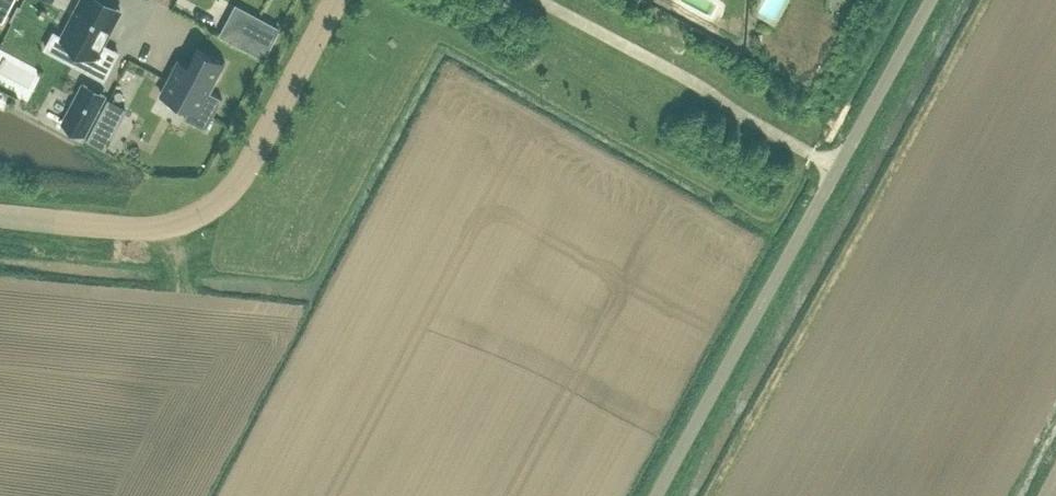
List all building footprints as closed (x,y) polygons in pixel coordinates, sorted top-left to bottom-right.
[(3,21),(14,0),(0,0),(0,19),(3,21)] [(103,42),(121,8),(105,0),(80,0),(61,36),(80,46),(73,61),(104,77),(118,50),(103,42)] [(245,46),(264,56),(279,27),(260,17),(245,46)] [(180,59),(178,59),(161,91),(190,107),(184,116),(206,128),(223,97),(210,90),(219,73),(225,61),(224,60),(223,62),(212,56),(197,47),(188,64),(180,60),(180,59)] [(83,83),(63,121),(84,132),(105,94),(100,91),(88,84),(88,85),(83,83)] [(98,119),(118,130),(129,108),(109,98),(98,119)]
